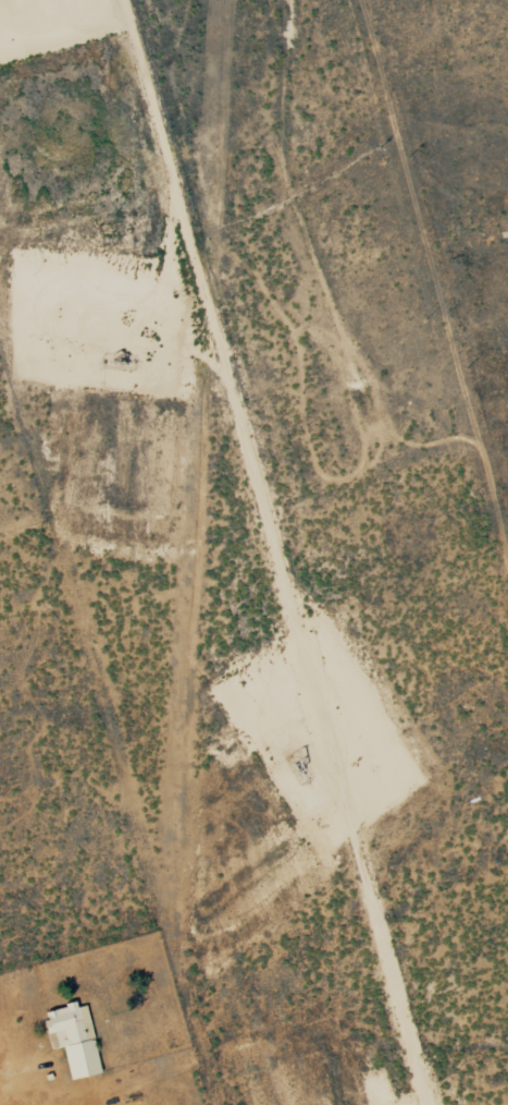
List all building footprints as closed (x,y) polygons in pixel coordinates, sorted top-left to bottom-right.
[(68,1080),(99,1073),(85,1005),(75,1007),(74,1004),(41,1010),(49,1050),(61,1047),(68,1080)]
